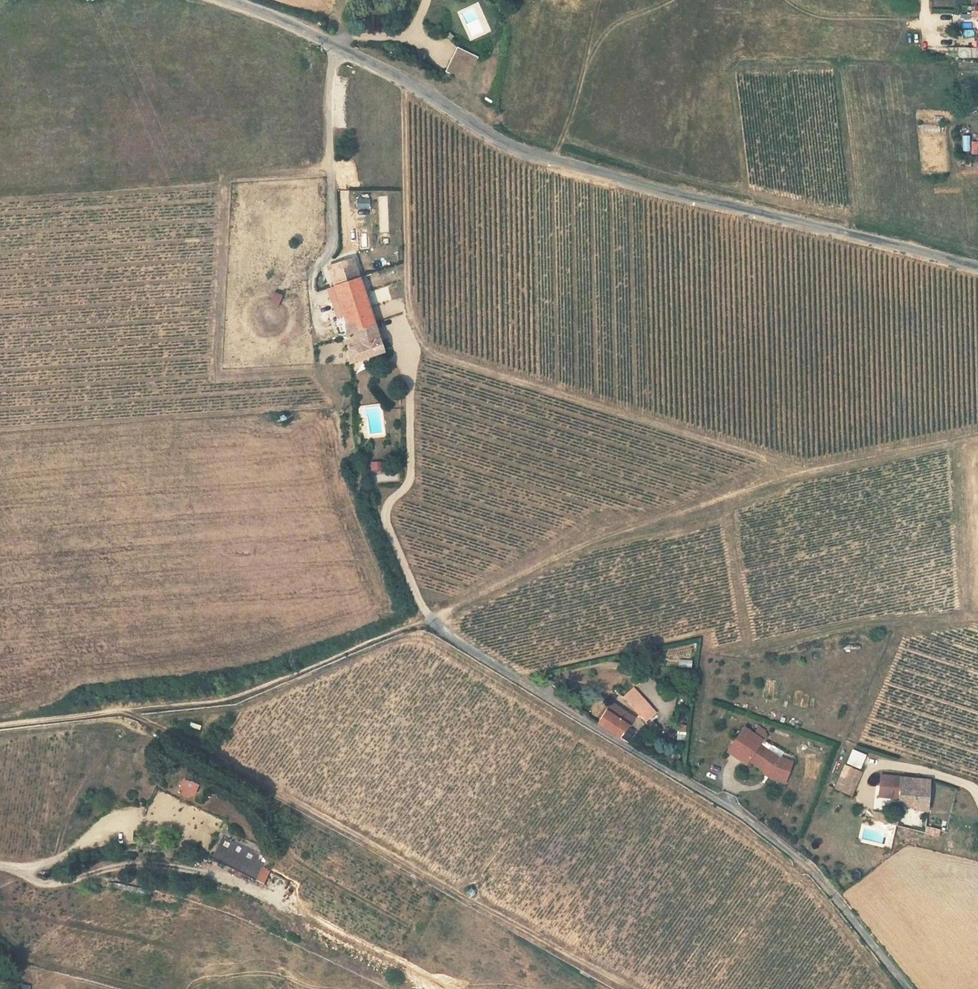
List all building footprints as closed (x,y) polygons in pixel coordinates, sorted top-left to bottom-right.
[(467,51),(454,76),(467,81),(478,57),(467,51)] [(971,154),(977,154),(977,141),(970,141),(971,154)] [(388,231),(386,196),(378,196),(380,232),(388,231)] [(328,268),(334,287),(360,279),(354,259),(328,268)] [(338,301),(346,323),(347,334),(374,324),(360,279),(334,287),(338,301)] [(334,327),(346,323),(338,301),(327,304),(334,327)] [(347,339),(348,348),(350,363),(383,351),(381,348),(379,339),(374,324),(347,334),(347,339)] [(646,722),(655,713),(645,703),(636,710),(635,711),(646,722)] [(613,705),(599,725),(620,738),(620,737),(629,743),(635,734),(627,728),(633,719),(613,705)] [(743,728),(727,752),(745,764),(748,760),(765,772),(767,774),(769,770),(774,774),(786,778),(791,764),(778,759),(758,745),(761,741),(743,728)] [(860,768),(866,753),(851,748),(846,763),(860,768)] [(851,769),(841,790),(851,795),(861,773),(851,769)] [(765,772),(763,774),(771,780),(784,784),(786,778),(774,774),(769,770),(767,774),(765,772)] [(165,772),(161,781),(156,791),(161,793),(169,797),(223,822),(232,803),(169,774),(165,772)] [(928,807),(930,781),(881,776),(879,796),(891,798),(892,798),(892,794),(900,795),(899,800),(899,804),(928,807)] [(864,808),(863,816),(871,817),(872,809),(864,808)] [(877,812),(876,821),(897,826),(899,817),(877,812)] [(928,826),(926,834),(945,839),(947,831),(928,826)] [(222,839),(218,848),(213,860),(257,881),(263,867),(264,860),(259,853),(247,847),(229,839),(224,836),(222,839)]
